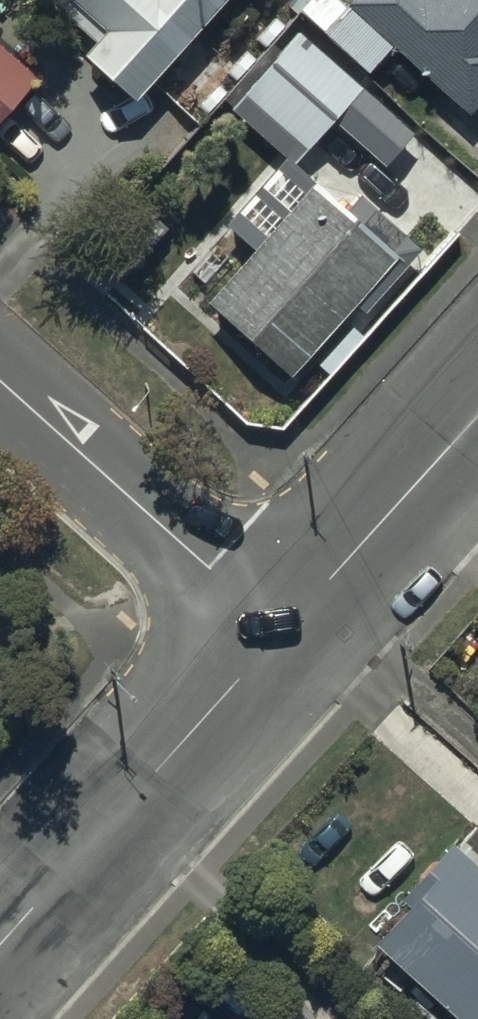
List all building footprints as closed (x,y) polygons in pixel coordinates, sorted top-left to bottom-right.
[(95,25),(85,36),(134,83),(212,0),(69,0),(95,25)] [(351,10),(340,0),(328,0),(308,23),(371,80),(396,52),(473,121),(477,115),(477,0),(360,0),(351,10)] [(307,142),(362,77),(296,20),(240,84),(307,142)] [(39,62),(0,29),(0,107),(39,62)] [(255,234),(211,287),(291,360),(399,242),(316,172),(314,174),(296,158),(279,158),(238,204),(242,223),(255,234)] [(166,231),(141,209),(97,257),(121,279),(166,231)] [(374,927),(473,1018),(477,1018),(477,819),(476,817),(460,835),(454,830),(430,856),(436,861),(374,927)]
